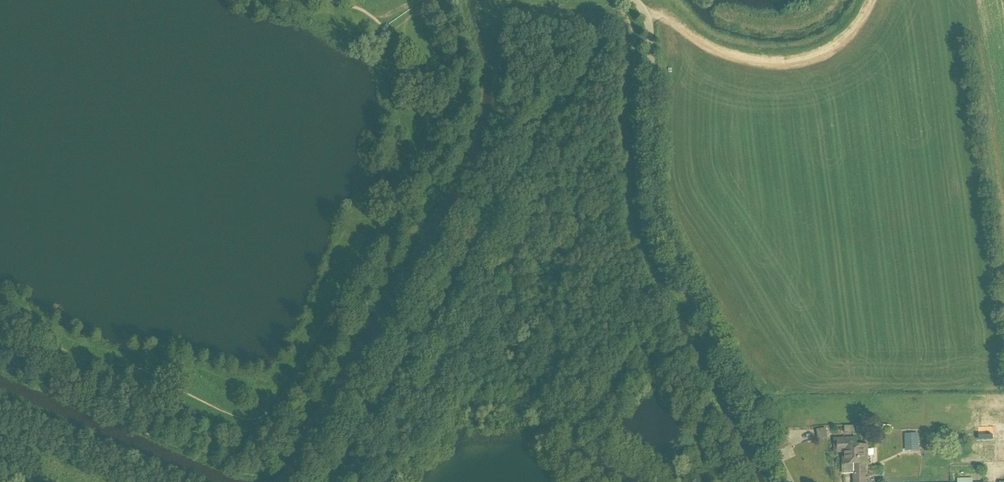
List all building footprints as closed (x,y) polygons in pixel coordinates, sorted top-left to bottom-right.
[(922,450),(922,433),(910,433),(910,450),(922,450)] [(865,463),(867,463),(867,455),(868,455),(867,445),(857,446),(857,439),(835,439),(835,452),(843,452),(843,464),(853,464),(853,481),(865,481),(865,463)]
